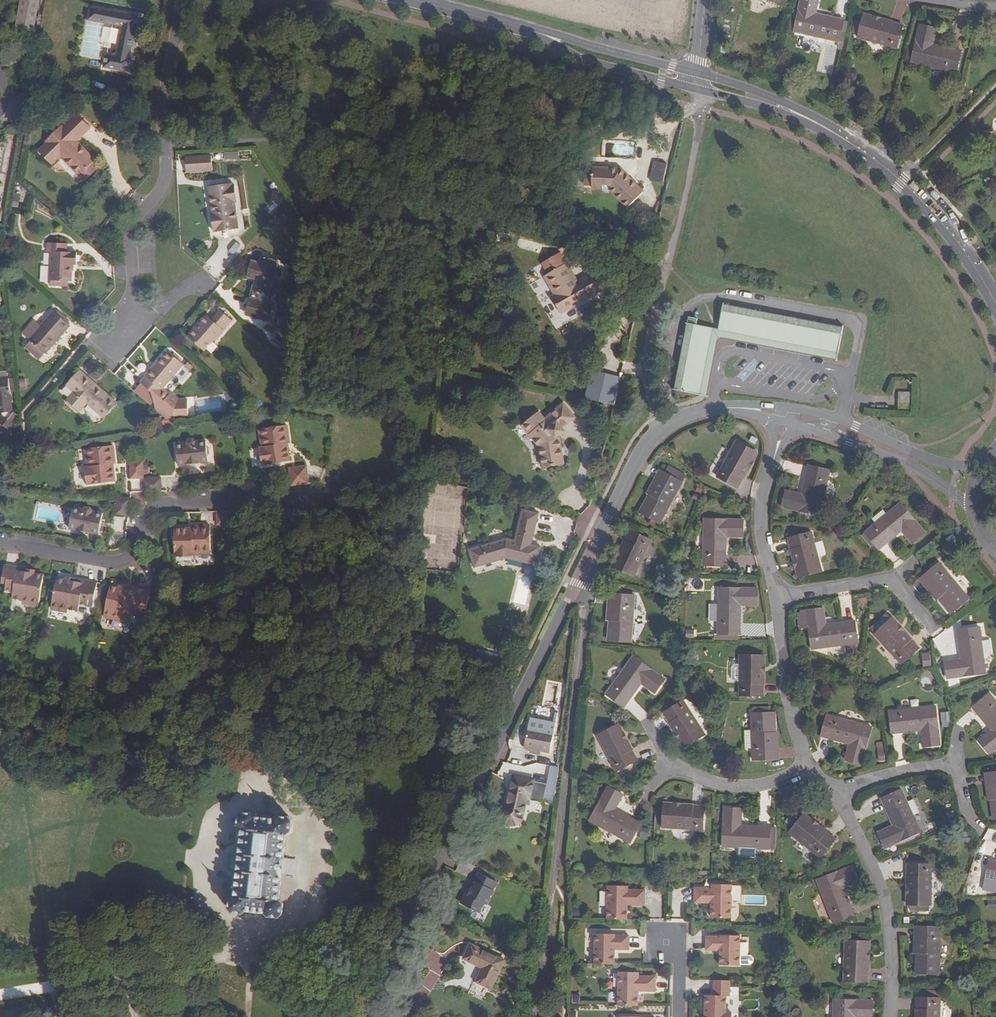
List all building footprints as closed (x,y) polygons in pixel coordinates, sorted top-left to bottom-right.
[(16,28),(33,31),(39,0),(21,0),(16,28)] [(838,42),(843,20),(814,14),(817,0),(800,0),(793,32),(838,42)] [(128,57),(130,45),(131,39),(134,28),(136,29),(138,15),(90,5),(87,18),(103,22),(121,26),(114,55),(105,53),(102,66),(127,71),(130,57),(128,57)] [(895,48),(901,24),(864,14),(857,38),(895,48)] [(103,22),(87,18),(84,18),(77,54),(99,59),(103,44),(98,43),(103,22)] [(927,38),(933,39),(935,28),(919,25),(910,63),(955,72),(960,51),(932,45),(926,44),(927,38)] [(80,174),(92,163),(93,161),(74,142),(88,126),(77,115),(62,130),(60,128),(47,141),(49,143),(39,153),(48,161),(58,152),(61,155),(80,174)] [(226,160),(248,159),(248,150),(225,152),(226,160)] [(58,152),(48,161),(51,165),(61,155),(58,152)] [(211,157),(185,158),(186,172),(212,171),(211,157)] [(649,181),(661,184),(666,164),(654,161),(649,181)] [(92,163),(80,174),(86,180),(97,169),(92,163)] [(591,170),(591,186),(591,189),(608,189),(626,208),(643,192),(619,169),(591,168),(591,170)] [(231,186),(231,183),(208,186),(212,214),(210,214),(213,232),(237,229),(233,202),(236,202),(234,186),(231,186)] [(219,241),(215,256),(232,261),(236,246),(219,241)] [(51,250),(50,284),(63,284),(63,280),(72,280),(73,263),(77,263),(77,251),(67,251),(67,243),(48,242),(48,250),(51,250)] [(580,306),(599,294),(602,292),(593,275),(585,280),(585,283),(581,282),(577,284),(566,268),(559,257),(545,267),(551,277),(543,283),(554,300),(552,301),(563,319),(581,308),(580,306)] [(275,307),(266,305),(270,289),(273,289),(276,274),(274,274),(276,262),(261,259),(259,266),(250,264),(246,280),(254,282),(256,282),(257,285),(248,316),(271,322),(275,307)] [(545,267),(540,269),(547,280),(551,277),(545,267)] [(256,282),(254,282),(246,315),(248,316),(257,285),(256,282)] [(842,328),(723,305),(718,330),(837,353),(842,328)] [(187,338),(205,352),(215,340),(216,342),(225,331),(224,331),(232,321),(220,311),(212,321),(207,317),(198,328),(197,327),(187,338)] [(29,341),(44,354),(69,326),(53,312),(40,327),(41,328),(29,341)] [(698,395),(711,328),(696,325),(697,320),(688,318),(674,391),(698,395)] [(837,353),(718,330),(711,328),(698,395),(705,395),(717,336),(836,360),(837,353)] [(140,384),(134,392),(143,400),(147,395),(176,420),(189,418),(186,399),(177,400),(170,394),(168,396),(160,389),(181,363),(167,351),(152,369),(153,370),(140,384)] [(80,371),(66,386),(73,392),(67,400),(80,411),(86,404),(103,418),(116,403),(80,371)] [(7,377),(7,376),(4,376),(1,377),(0,377),(0,412),(1,414),(0,415),(0,423),(9,430),(19,415),(14,409),(10,389),(7,377)] [(899,402),(909,402),(909,393),(899,393),(899,402)] [(544,445),(548,466),(569,462),(564,436),(563,434),(569,429),(566,426),(578,415),(567,402),(549,417),(542,411),(526,425),(544,445)] [(276,460),(280,424),(263,425),(263,443),(260,443),(258,443),(258,461),(276,460)] [(286,459),(286,446),(283,446),(283,442),(286,442),(288,442),(287,424),(280,424),(276,460),(286,459)] [(205,464),(205,458),(202,456),(202,452),(205,448),(205,443),(193,443),(191,440),(187,440),(185,444),(174,444),(174,449),(172,452),(172,455),(173,458),(175,460),(175,465),(185,465),(188,466),(189,467),(191,467),(192,466),(195,464),(205,464)] [(757,453),(736,441),(717,476),(737,488),(757,453)] [(109,480),(108,466),(105,466),(105,462),(108,461),(110,461),(108,443),(83,445),(85,463),(82,463),(79,463),(80,481),(109,480)] [(126,477),(139,477),(139,459),(125,459),(126,477)] [(781,507),(819,516),(829,471),(807,466),(801,495),(785,491),(781,507)] [(670,476),(673,470),(668,467),(665,474),(670,476)] [(308,485),(308,468),(291,468),(291,485),(308,485)] [(651,500),(647,498),(639,512),(661,524),(686,476),(673,470),(670,476),(665,474),(651,500)] [(651,500),(665,474),(661,472),(647,498),(651,500)] [(139,491),(156,490),(156,477),(139,477),(139,491)] [(125,514),(127,496),(113,496),(112,513),(125,514)] [(909,532),(905,536),(912,544),(925,533),(900,504),(865,533),(879,549),(901,531),(905,527),(909,532)] [(96,521),(99,519),(100,513),(90,511),(87,508),(83,508),(80,510),(70,509),(69,514),(66,516),(66,521),(68,525),(67,530),(78,531),(79,534),(81,535),(84,535),(86,533),(97,534),(98,528),(96,525),(96,521)] [(534,536),(539,537),(544,511),(528,508),(522,539),(513,537),(476,550),(483,568),(515,557),(545,562),(548,543),(538,542),(533,541),(534,536)] [(236,524),(236,510),(219,510),(219,524),(236,524)] [(731,531),(731,537),(742,537),(742,520),(704,520),(703,566),(725,566),(725,537),(725,531),(731,531)] [(195,550),(213,550),(212,525),(194,526),(194,528),(194,530),(189,530),(189,527),(177,528),(177,556),(195,556),(195,553),(195,550)] [(901,531),(905,536),(909,532),(905,527),(901,531)] [(633,576),(650,541),(628,530),(611,566),(633,576)] [(821,571),(810,533),(787,539),(798,577),(821,571)] [(943,598),(940,601),(950,613),(968,598),(938,563),(924,575),(943,598)] [(26,605),(43,607),(45,578),(37,578),(37,574),(28,573),(28,576),(19,575),(19,572),(6,571),(4,589),(8,590),(8,595),(16,596),(16,599),(15,604),(26,605)] [(943,598),(924,575),(921,578),(940,601),(943,598)] [(83,605),(91,606),(92,600),(96,601),(99,583),(86,581),(86,584),(77,583),(77,580),(68,579),(68,582),(59,580),(55,609),(71,611),(82,613),(83,608),(83,605)] [(136,611),(145,612),(146,606),(150,607),(153,590),(140,587),(139,591),(131,589),(131,586),(123,584),(122,587),(113,586),(109,614),(124,617),(135,619),(136,614),(136,611)] [(746,599),(746,605),(756,606),(756,589),(719,588),(718,634),(739,634),(740,605),(740,599),(746,599)] [(613,624),(609,624),(608,640),(631,642),(634,596),(615,595),(613,624)] [(822,609),(806,611),(806,613),(797,614),(799,629),(808,628),(811,649),(845,645),(846,653),(856,652),(854,644),(856,643),(854,621),(825,625),(822,609)] [(918,647),(891,618),(873,635),(901,664),(918,647)] [(947,679),(985,673),(978,628),(957,631),(961,659),(945,662),(947,679)] [(923,653),(925,666),(934,665),(932,652),(923,653)] [(739,665),(739,681),(739,695),(762,696),(763,656),(740,656),(739,665)] [(648,683),(646,688),(654,693),(663,680),(633,657),(606,694),(624,707),(640,684),(643,679),(648,683)] [(739,681),(739,665),(734,665),(729,667),(729,679),(733,681),(739,681)] [(555,704),(560,690),(546,684),(540,698),(555,704)] [(986,734),(978,741),(989,754),(995,748),(995,702),(989,694),(972,708),(991,730),(994,734),(989,738),(986,734)] [(704,735),(683,701),(662,714),(684,747),(704,735)] [(927,735),(921,736),(923,747),(939,745),(935,707),(889,712),(892,733),(921,730),(927,730),(927,735)] [(771,729),(775,729),(774,713),(771,713),(768,714),(768,708),(752,708),(752,714),(751,714),(751,730),(752,748),(752,760),(771,760),(771,729)] [(861,765),(871,727),(827,715),(821,736),(849,744),(845,760),(861,765)] [(637,760),(618,725),(597,736),(615,771),(637,760)] [(552,732),(527,726),(523,746),(548,751),(552,732)] [(885,746),(879,747),(881,762),(887,761),(885,746)] [(995,803),(991,774),(987,774),(991,804),(995,803)] [(543,802),(544,797),(546,786),(546,784),(532,781),(533,779),(514,776),(508,804),(505,806),(502,809),(501,811),(500,815),(501,819),(504,823),(507,825),(511,826),(515,825),(518,823),(521,820),(522,817),(526,799),(543,802)] [(546,786),(544,797),(552,798),(554,788),(546,786)] [(589,822),(629,843),(639,823),(614,810),(622,795),(607,788),(589,822)] [(889,832),(887,828),(877,832),(884,848),(920,832),(901,791),(881,799),(892,825),(894,830),(889,832)] [(703,806),(664,803),(662,827),(701,831),(703,806)] [(768,834),(768,827),(740,825),(741,809),(724,809),(722,847),(767,849),(768,848),(773,848),(774,834),(768,834)] [(228,874),(228,878),(226,897),(229,899),(228,909),(231,913),(242,914),(245,911),(264,913),(267,917),(279,918),(282,915),(283,904),(280,900),(286,834),(291,831),(292,821),(288,816),(278,815),(276,818),(256,816),(253,812),(242,811),(238,814),(237,825),(233,827),(232,842),(231,847),(228,874)] [(789,833),(820,858),(835,838),(804,814),(789,833)] [(985,877),(988,860),(976,858),(973,874),(985,877)] [(988,860),(985,877),(995,879),(995,861),(988,860)] [(923,905),(926,905),(930,905),(930,866),(906,865),(906,905),(909,905),(909,910),(923,911),(923,905)] [(845,880),(848,886),(858,882),(852,867),(816,881),(833,923),(853,915),(843,888),(840,883),(845,880)] [(463,903),(480,912),(485,902),(488,903),(495,889),(494,888),(498,881),(497,880),(479,871),(475,879),(476,880),(469,893),(468,893),(465,894),(462,899),(463,903)] [(731,885),(711,884),(711,888),(694,888),(694,903),(711,903),(712,903),(712,906),(711,907),(710,918),(731,918),(731,885)] [(626,907),(626,905),(627,905),(644,905),(644,890),(628,890),(628,886),(608,886),(607,919),(627,920),(627,909),(626,907)] [(920,956),(916,956),(915,973),(938,974),(939,928),(921,928),(920,956)] [(615,953),(613,953),(613,949),(615,949),(628,949),(629,936),(615,936),(615,934),(595,934),(594,964),(614,964),(615,953)] [(720,937),(706,937),(705,950),(720,951),(721,951),(721,954),(719,954),(719,965),(739,966),(739,936),(720,936),(720,937)] [(869,942),(845,941),(844,982),(868,982),(869,942)] [(470,943),(463,959),(482,968),(476,982),(490,989),(504,960),(470,943)] [(872,979),(884,980),(885,971),(873,970),(872,979)] [(637,991),(638,991),(655,991),(655,976),(638,975),(638,972),(618,972),(618,1005),(638,1006),(638,995),(637,993),(637,991)] [(714,980),(713,995),(705,995),(705,1006),(706,1008),(706,1012),(704,1014),(704,1016),(732,1016),(732,1013),(726,1013),(726,996),(729,996),(729,981),(714,980)] [(915,998),(915,1016),(939,1016),(939,999),(915,998)] [(872,1001),(833,1000),(833,1016),(871,1016),(872,1001)]
